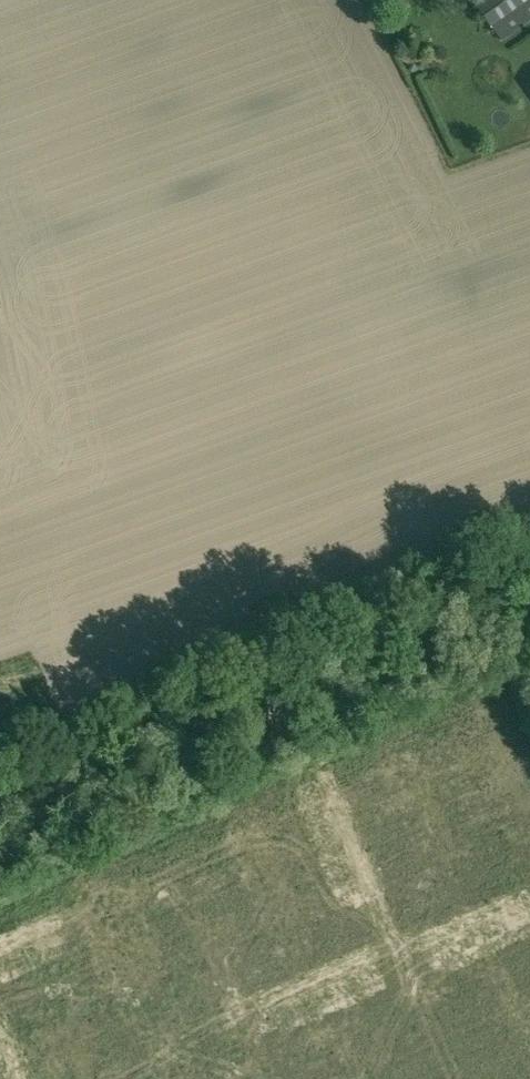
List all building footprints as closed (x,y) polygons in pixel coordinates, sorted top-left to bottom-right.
[(477,8),(490,27),(493,31),(529,3),(529,0),(477,0),(473,3),(477,8)]
